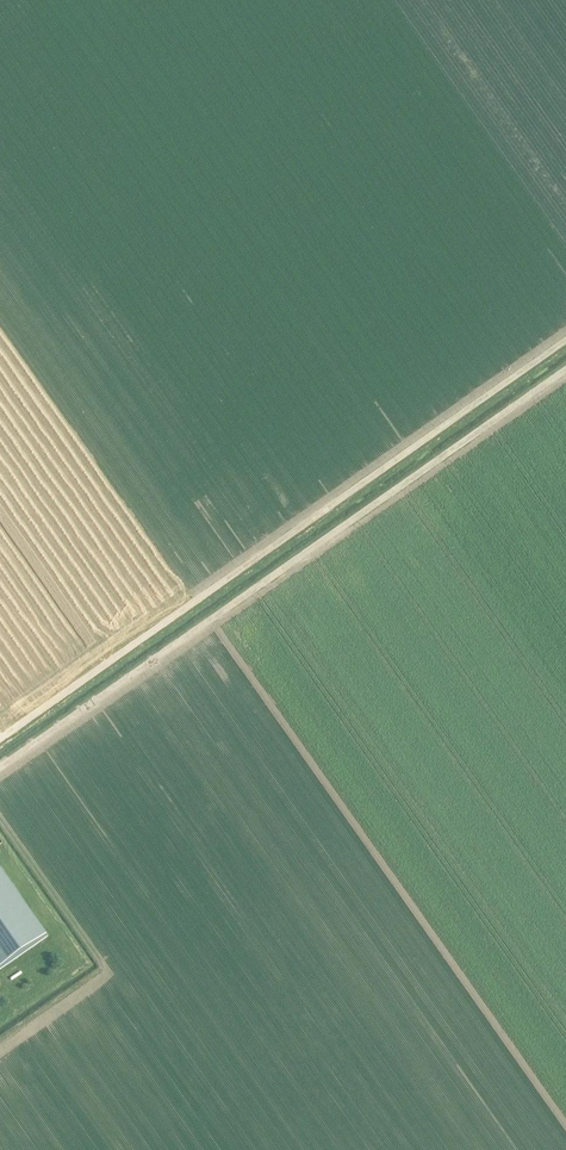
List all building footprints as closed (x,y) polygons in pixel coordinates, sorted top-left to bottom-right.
[(46,935),(0,868),(0,967),(46,935)]
